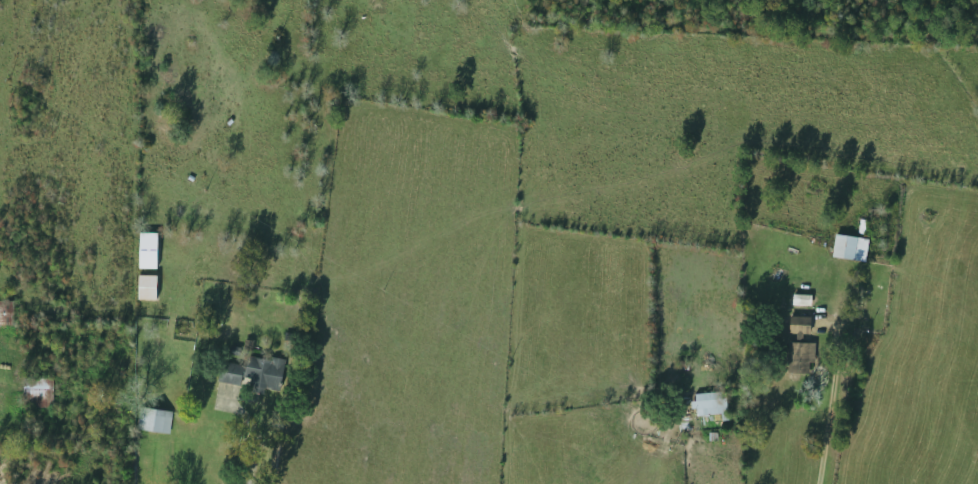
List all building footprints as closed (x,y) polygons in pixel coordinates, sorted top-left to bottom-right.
[(140,268),(158,268),(158,232),(140,232),(140,268)] [(869,238),(835,234),(833,257),(866,261),(869,238)] [(157,274),(139,274),(139,300),(157,300),(157,274)] [(811,295),(794,295),(794,304),(811,304),(811,295)] [(790,336),(811,336),(811,316),(790,316),(790,336)] [(813,342),(788,342),(788,373),(813,373),(813,342)] [(279,393),(285,360),(248,353),(246,365),(221,360),(218,379),(250,385),(249,388),(279,393)] [(24,377),(24,407),(54,407),(54,377),(24,377)] [(695,417),(728,415),(726,391),(694,394),(695,417)] [(137,430),(170,432),(171,410),(139,408),(137,430)]
